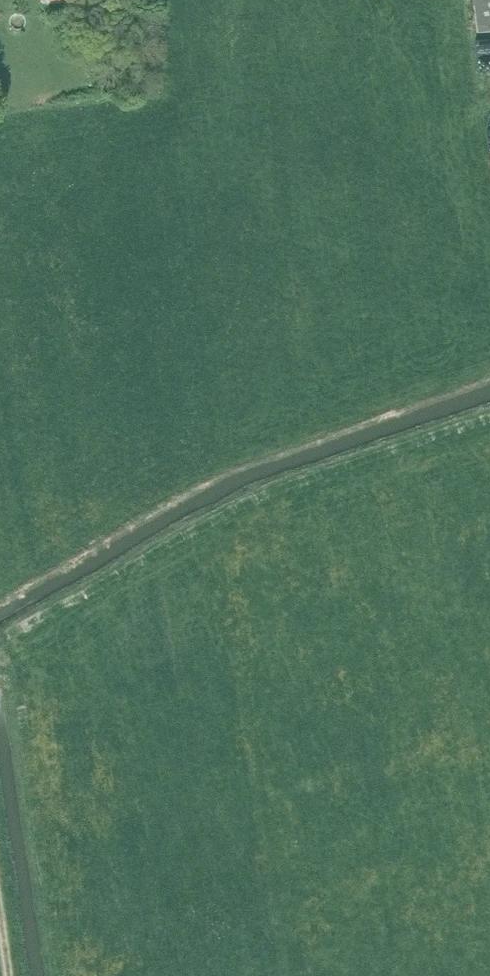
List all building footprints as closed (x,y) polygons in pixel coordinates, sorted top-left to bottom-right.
[(475,32),(489,30),(489,0),(471,0),(475,32)] [(476,63),(475,34),(462,35),(463,63),(476,63)]
